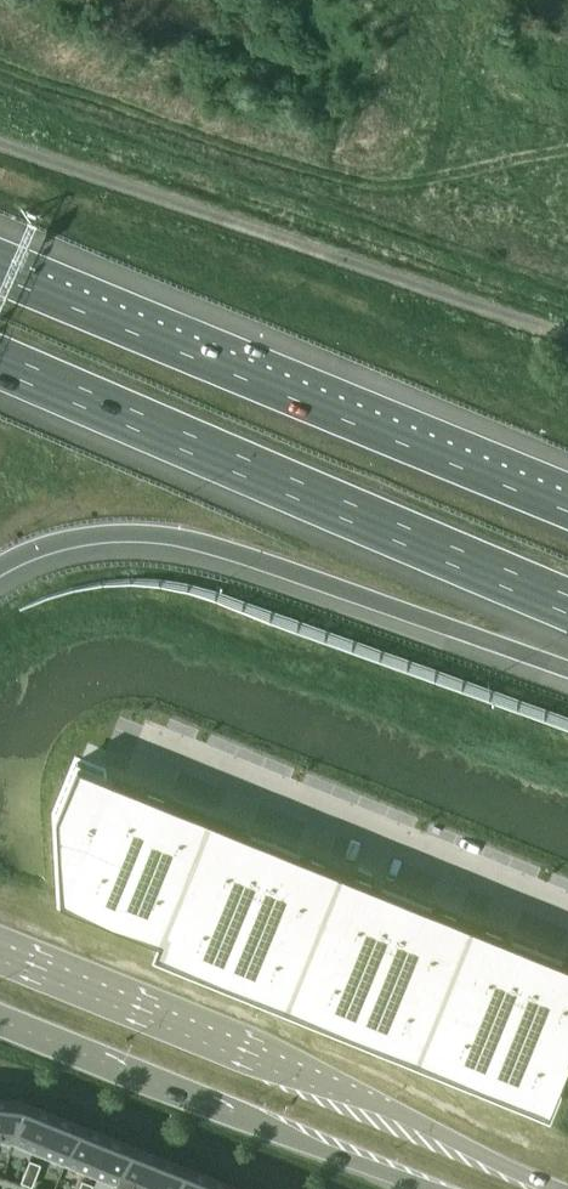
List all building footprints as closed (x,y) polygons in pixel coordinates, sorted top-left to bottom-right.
[(55,813),(59,896),(157,936),(152,949),(547,1109),(567,1055),(567,959),(76,760),(55,813)] [(13,1141),(22,1102),(21,1102),(0,1099),(0,1139),(13,1141)] [(22,1102),(13,1141),(39,1151),(53,1115),(22,1102)] [(53,1115),(39,1151),(64,1161),(79,1125),(53,1115)] [(79,1125),(64,1161),(91,1172),(105,1136),(79,1125)] [(105,1136),(91,1172),(116,1182),(131,1146),(105,1136)] [(116,1182),(133,1188),(145,1188),(158,1157),(131,1146),(116,1182)] [(145,1188),(174,1188),(183,1167),(158,1157),(145,1188)] [(25,1170),(36,1174),(40,1163),(29,1159),(25,1170)] [(174,1188),(205,1188),(210,1178),(183,1167),(174,1188)] [(31,1185),(36,1174),(25,1170),(20,1181),(31,1185)] [(205,1188),(235,1188),(210,1178),(205,1188)] [(93,1184),(82,1179),(78,1188),(91,1188),(93,1184)]
